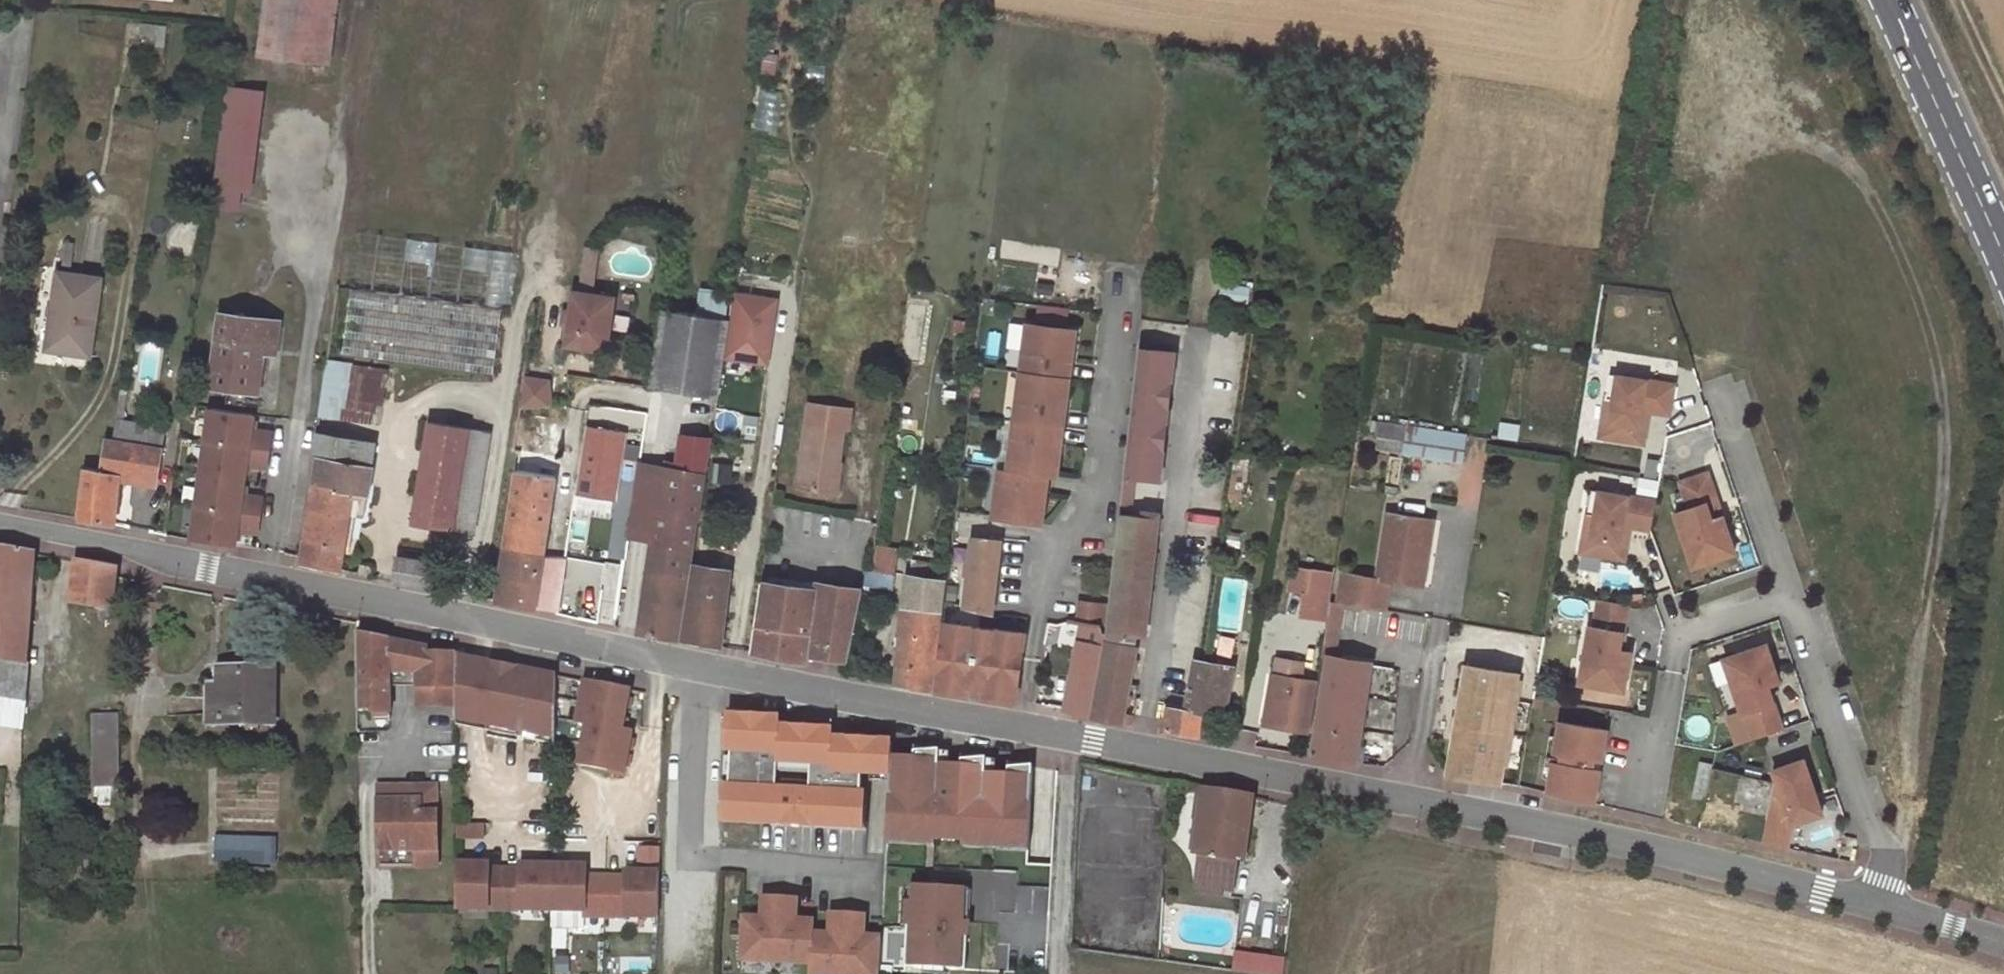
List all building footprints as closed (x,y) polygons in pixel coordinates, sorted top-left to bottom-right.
[(258,53),(310,59),(317,0),(264,0),(258,53)] [(165,37),(156,36),(155,45),(164,46),(165,37)] [(262,89),(226,84),(213,185),(210,206),(237,209),(240,188),(249,189),(262,89)] [(597,283),(602,247),(585,245),(581,281),(597,283)] [(102,278),(81,275),(58,272),(50,317),(54,318),(49,350),(90,356),(102,278)] [(1250,286),(1220,282),(1218,300),(1248,304),(1250,286)] [(344,353),(395,360),(404,295),(352,289),(344,353)] [(615,294),(575,289),(572,309),(570,321),(568,342),(608,347),(615,294)] [(732,293),(728,321),(723,357),(766,363),(775,300),(732,293)] [(404,295),(395,360),(493,373),(502,309),(404,295)] [(705,295),(702,317),(722,320),(725,298),(705,295)] [(1038,306),(1037,316),(1068,320),(1069,309),(1038,306)] [(570,321),(572,309),(565,309),(564,320),(570,321)] [(723,357),(728,321),(722,320),(702,317),(664,311),(653,384),(717,394),(723,357)] [(279,322),(220,313),(211,385),(254,391),(260,345),(276,347),(279,322)] [(1027,322),(1021,371),(1063,376),(1068,377),(1071,360),(1066,359),(1070,328),(1027,322)] [(1075,329),(1070,328),(1066,359),(1071,360),(1075,329)] [(1140,344),(1125,478),(1134,479),(1159,481),(1174,355),(1148,352),(1149,345),(1140,344)] [(388,372),(327,362),(319,415),(366,423),(369,401),(383,403),(388,372)] [(1021,371),(1015,419),(1062,426),(1064,409),(1059,408),(1063,376),(1021,371)] [(1605,395),(1611,396),(1615,373),(1608,372),(1605,395)] [(1643,442),(1647,416),(1639,415),(1640,408),(1648,409),(1669,412),(1674,382),(1615,373),(1611,396),(1605,395),(1598,435),(1643,442)] [(1059,408),(1064,409),(1068,377),(1063,376),(1059,408)] [(546,383),(523,378),(518,408),(550,407),(546,383)] [(852,410),(808,403),(795,488),(833,494),(844,427),(849,428),(852,410)] [(253,412),(210,405),(205,438),(189,536),(233,543),(235,528),(256,531),(261,495),(241,492),(245,463),(266,466),(271,431),(251,428),(253,412)] [(1640,408),(1639,415),(1647,416),(1648,409),(1640,408)] [(1015,419),(1008,468),(1047,473),(1051,473),(1055,442),(1060,442),(1062,426),(1015,419)] [(78,518),(115,523),(119,478),(155,485),(165,430),(115,421),(112,440),(104,439),(100,472),(84,469),(78,518)] [(1445,431),(1374,421),(1370,450),(1441,460),(1445,431)] [(441,526),(457,427),(428,423),(412,522),(441,526)] [(491,432),(457,427),(441,526),(453,528),(474,532),(491,432)] [(626,436),(586,429),(575,496),(615,502),(626,436)] [(300,561),(340,570),(354,490),(367,492),(367,491),(376,441),(316,431),(311,458),(317,459),(301,557),(300,561)] [(1465,434),(1445,431),(1441,460),(1461,463),(1465,434)] [(705,476),(711,439),(681,435),(675,470),(705,476)] [(1051,473),(1056,474),(1060,442),(1055,442),(1051,473)] [(1249,455),(1234,453),(1233,462),(1227,500),(1242,502),(1249,455)] [(703,491),(705,476),(675,470),(641,466),(635,510),(630,537),(653,540),(691,546),(695,519),(698,520),(703,491)] [(1000,467),(993,515),(1036,520),(1040,489),(1045,490),(1047,473),(1008,468),(1000,467)] [(505,549),(543,556),(555,479),(516,472),(505,549)] [(1710,473),(1682,482),(1690,508),(1676,513),(1687,546),(1701,541),(1709,562),(1736,553),(1724,516),(1713,520),(1708,503),(1719,500),(1710,473)] [(1125,478),(1124,487),(1133,488),(1134,479),(1125,478)] [(1599,489),(1592,488),(1588,511),(1595,513),(1599,489)] [(1045,490),(1040,489),(1036,520),(1041,521),(1045,490)] [(1651,529),(1656,499),(1599,489),(1595,513),(1588,511),(1581,551),(1625,558),(1630,533),(1622,532),(1623,524),(1631,525),(1651,529)] [(340,570),(348,572),(357,516),(364,517),(367,492),(354,490),(340,570)] [(717,492),(703,491),(698,520),(697,532),(711,534),(717,492)] [(1719,500),(1708,503),(1713,520),(1724,516),(1719,500)] [(1431,520),(1387,513),(1376,579),(1341,573),(1336,603),(1341,604),(1383,611),(1388,581),(1413,586),(1418,556),(1425,557),(1431,520)] [(603,552),(616,557),(629,522),(616,518),(603,552)] [(1152,521),(1120,518),(1109,607),(1107,627),(1140,631),(1143,616),(1150,617),(1156,574),(1147,573),(1149,556),(1157,557),(1160,536),(1150,535),(1152,521)] [(438,545),(441,526),(412,522),(409,540),(438,545)] [(1630,533),(1631,525),(1623,524),(1622,532),(1630,533)] [(453,528),(441,526),(438,545),(450,547),(453,528)] [(1001,540),(973,536),(965,604),(993,611),(1001,540)] [(639,632),(675,638),(691,546),(653,540),(639,632)] [(1694,567),(1709,562),(1701,541),(1687,546),(1694,567)] [(0,549),(0,621),(28,626),(33,555),(0,549)] [(496,600),(534,608),(534,606),(559,612),(566,560),(543,556),(505,549),(496,600)] [(394,581),(431,588),(436,562),(399,556),(394,581)] [(1156,574),(1157,557),(1149,556),(1147,573),(1156,574)] [(1413,586),(1420,587),(1425,557),(1418,556),(1413,586)] [(117,570),(76,562),(71,602),(111,609),(117,570)] [(679,638),(721,646),(731,570),(692,562),(679,638)] [(944,581),(946,566),(913,562),(911,576),(944,581)] [(360,575),(368,576),(370,567),(362,566),(360,575)] [(1325,571),(1294,566),(1287,614),(1318,618),(1325,571)] [(896,680),(930,688),(944,581),(911,576),(907,575),(901,633),(900,640),(896,680)] [(750,651),(805,661),(807,652),(848,658),(860,598),(833,593),(834,584),(815,581),(814,590),(761,582),(750,651)] [(860,598),(862,588),(834,584),(833,593),(860,598)] [(1627,603),(1598,598),(1593,625),(1588,624),(1582,658),(1592,660),(1588,682),(1621,688),(1628,650),(1617,648),(1620,631),(1622,631),(1627,603)] [(1336,603),(1329,601),(1320,656),(1327,657),(1313,743),(1312,749),(1312,754),(1361,762),(1363,746),(1356,744),(1369,664),(1332,658),(1341,604),(1336,603)] [(1107,627),(1109,607),(1079,604),(1077,624),(1080,624),(1101,628),(1106,629),(1107,627)] [(975,625),(943,620),(934,689),(966,693),(967,686),(968,680),(984,682),(983,688),(982,695),(1015,699),(1025,631),(992,627),(992,628),(975,626),(975,625)] [(26,665),(28,626),(0,621),(0,661),(26,665)] [(1077,624),(1067,622),(1060,625),(1048,623),(1045,642),(1075,650),(1080,624),(1077,624)] [(1063,708),(1088,715),(1104,631),(1100,630),(1101,628),(1080,624),(1075,650),(1063,708)] [(357,634),(358,705),(373,708),(373,711),(390,715),(390,674),(390,642),(390,641),(357,634)] [(418,647),(390,642),(390,674),(418,675),(418,661),(426,661),(427,655),(428,655),(428,650),(418,647)] [(1755,739),(1783,729),(1768,685),(1779,682),(1767,645),(1734,656),(1741,678),(1732,681),(1743,713),(1746,712),(1755,739)] [(1091,715),(1122,722),(1124,712),(1135,651),(1104,646),(1091,715)] [(457,658),(457,654),(428,655),(427,655),(426,661),(418,661),(418,675),(418,707),(457,708),(457,658)] [(1734,656),(1725,659),(1732,681),(1741,678),(1734,656)] [(1275,674),(1302,678),(1305,663),(1277,657),(1275,674)] [(457,708),(457,719),(519,732),(525,733),(556,739),(558,678),(457,658),(457,708)] [(1592,660),(1582,658),(1578,680),(1588,682),(1592,660)] [(1165,730),(1201,737),(1203,712),(1225,714),(1233,667),(1204,662),(1193,660),(1183,707),(1168,705),(1165,730)] [(23,700),(26,665),(0,661),(0,696),(23,700)] [(1448,774),(1499,783),(1518,673),(1466,664),(1459,709),(1466,710),(1464,718),(1458,717),(1455,731),(1462,732),(1461,740),(1454,739),(1448,774)] [(218,685),(218,725),(275,726),(276,669),(219,668),(218,685)] [(1307,732),(1316,681),(1302,678),(1275,674),(1272,673),(1264,723),(1307,732)] [(208,684),(208,725),(218,725),(218,685),(208,684)] [(586,684),(578,724),(588,726),(580,767),(608,773),(608,775),(623,778),(632,735),(622,733),(631,692),(586,684)] [(1466,710),(1459,709),(1458,717),(1464,718),(1466,710)] [(1122,722),(1132,724),(1134,713),(1124,712),(1122,722)] [(119,716),(94,716),(95,787),(120,787),(119,716)] [(774,719),(730,717),(728,751),(733,751),(731,788),(726,788),(724,821),(782,824),(783,824),(783,818),(794,819),(794,826),(802,827),(802,819),(813,820),(812,826),(814,826),(861,828),(864,774),(892,776),(893,763),(893,757),(894,743),(834,740),(835,731),(790,729),(788,763),(832,765),(832,771),(822,771),(820,798),(770,795),(771,762),(780,762),(782,729),(773,728),(774,719)] [(457,719),(457,726),(519,738),(519,732),(457,719)] [(1552,764),(1547,793),(1594,803),(1599,770),(1591,768),(1593,759),(1601,760),(1607,729),(1559,722),(1554,752),(1562,753),(1560,765),(1552,764)] [(822,771),(832,771),(832,765),(788,763),(790,729),(782,729),(780,762),(771,762),(770,795),(820,798),(822,771)] [(1462,732),(1455,731),(1454,739),(1461,740),(1462,732)] [(556,746),(556,739),(525,733),(525,740),(556,746)] [(892,776),(888,832),(915,833),(915,838),(928,839),(936,840),(966,841),(982,842),(982,837),(996,838),(996,843),(1016,844),(1017,839),(1030,840),(1035,767),(1011,763),(1010,776),(988,775),(988,759),(964,755),(963,767),(941,766),(942,751),(917,747),(916,758),(916,765),(893,763),(892,776)] [(1562,753),(1554,752),(1552,764),(1560,765),(1562,753)] [(1804,760),(1773,770),(1777,781),(1775,783),(1761,843),(1787,849),(1791,825),(1822,815),(1804,760)] [(1705,800),(1713,764),(1701,761),(1692,797),(1705,800)] [(420,813),(436,812),(436,787),(380,787),(380,802),(420,802),(420,813)] [(1197,848),(1205,790),(1199,790),(1190,847),(1197,848)] [(1251,798),(1205,790),(1197,848),(1196,854),(1200,855),(1236,860),(1243,861),(1251,798)] [(436,866),(436,812),(420,813),(420,802),(380,802),(380,850),(414,851),(413,866),(436,866)] [(783,818),(783,824),(782,824),(782,826),(794,826),(794,819),(783,818)] [(813,820),(802,819),(802,827),(814,827),(814,826),(812,826),(813,820)] [(483,824),(457,824),(457,838),(483,838),(483,824)] [(915,833),(888,832),(888,843),(927,845),(928,839),(915,838),(915,833)] [(966,841),(966,847),(995,849),(996,843),(996,838),(982,837),(982,842),(966,841)] [(275,840),(217,839),(217,859),(275,860),(275,840)] [(996,843),(995,849),(1030,851),(1030,840),(1017,839),(1016,844),(996,843)] [(380,866),(413,866),(414,851),(380,850),(380,866)] [(1236,860),(1200,855),(1199,865),(1205,865),(1202,884),(1221,887),(1232,888),(1236,860)] [(457,863),(457,908),(553,910),(554,865),(521,864),(521,869),(490,869),(490,864),(457,863)] [(588,866),(554,865),(553,910),(553,929),(585,930),(586,917),(660,920),(662,874),(627,873),(627,878),(588,876),(588,866)] [(1205,865),(1199,865),(1196,883),(1202,884),(1205,865)] [(1202,884),(1196,883),(1195,891),(1220,895),(1221,887),(1202,884)] [(911,887),(906,967),(930,968),(930,961),(943,962),(943,969),(966,970),(971,890),(911,887)] [(883,938),(864,937),(865,916),(832,914),(831,935),(814,934),(815,922),(797,921),(798,899),(764,897),(763,919),(745,918),(743,960),(811,964),(811,973),(881,973),(883,938)] [(1236,952),(1233,970),(1257,973),(1284,973),(1286,959),(1236,952)] [(930,961),(930,968),(943,969),(943,962),(930,961)]
